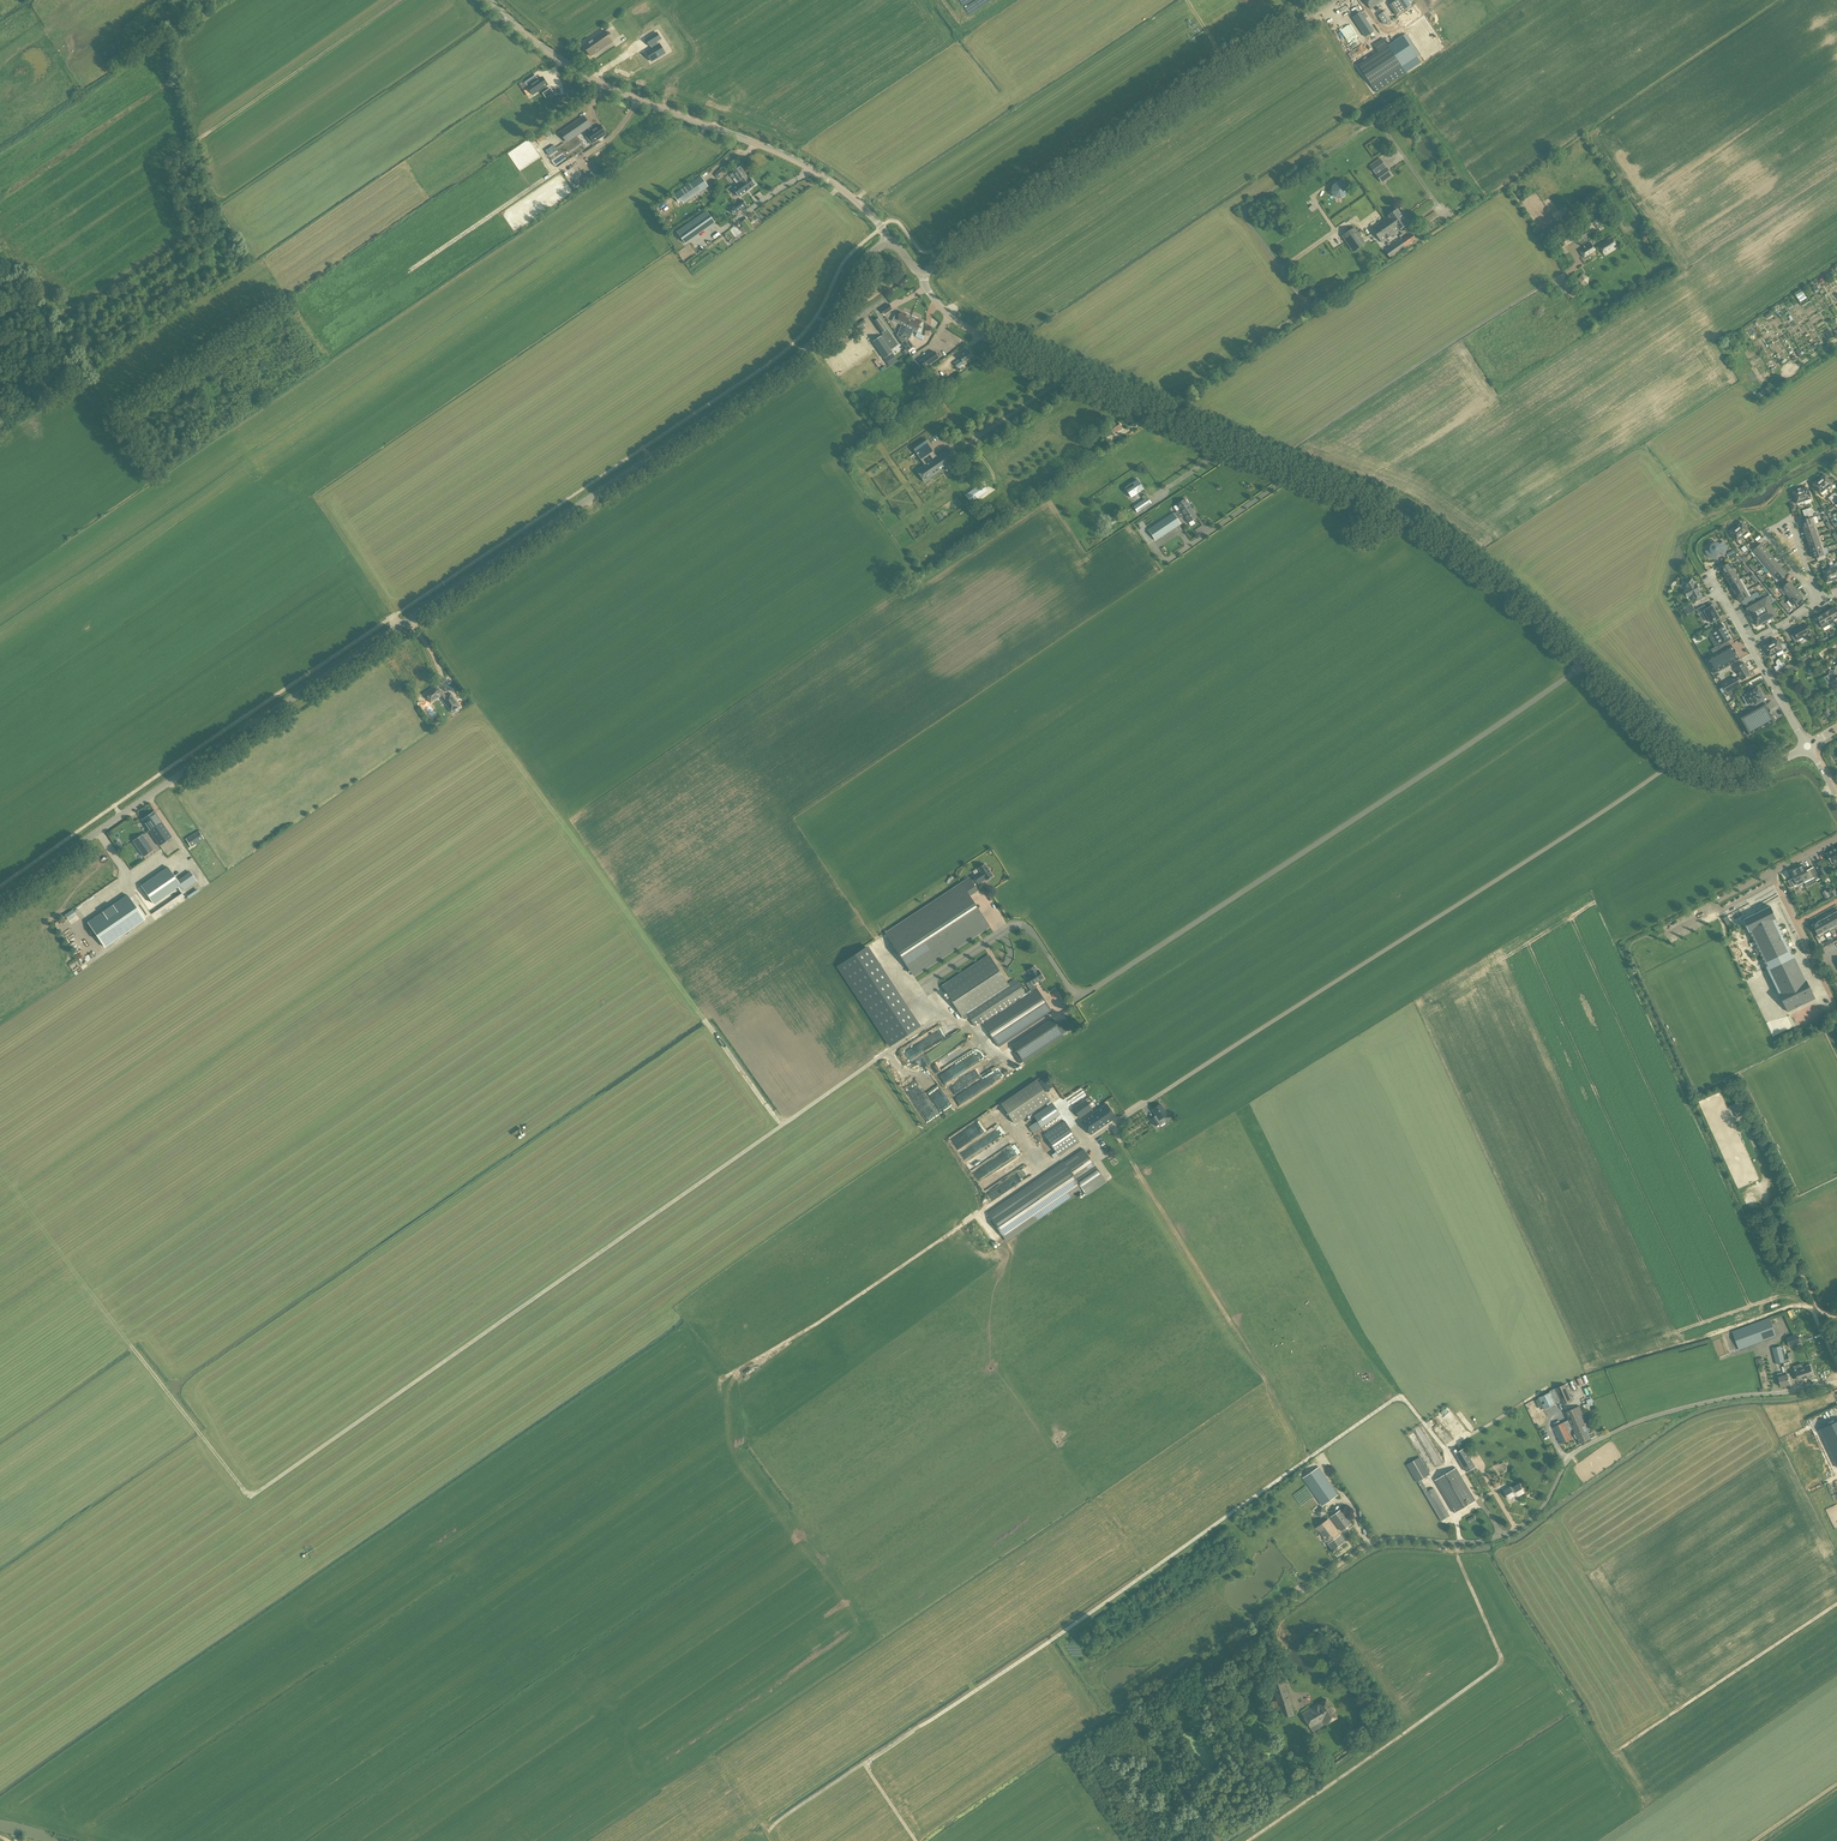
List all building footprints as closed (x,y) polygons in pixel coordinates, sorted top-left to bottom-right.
[(1371,9),(1385,0),(1365,0),(1371,9)] [(1397,16),(1407,9),(1401,0),(1398,0),(1390,5),(1397,16)] [(1407,8),(1411,6),(1407,0),(1402,0),(1407,8)] [(1353,17),(1366,37),(1375,31),(1361,11),(1353,17)] [(1379,16),(1384,24),(1391,20),(1386,11),(1379,16)] [(653,45),(647,49),(653,58),(667,48),(660,40),(664,38),(658,30),(647,37),(653,45)] [(590,56),(612,42),(604,31),(583,45),(590,56)] [(1390,32),(1384,36),(1388,42),(1394,38),(1390,32)] [(1403,35),(1388,45),(1406,72),(1421,62),(1403,35)] [(1358,65),(1376,92),(1406,72),(1388,45),(1383,38),(1374,45),(1378,52),(1358,65)] [(534,77),(525,83),(533,95),(547,85),(542,78),(539,80),(537,81),(534,77)] [(550,88),(543,93),(546,98),(554,93),(550,88)] [(561,134),(566,142),(580,132),(581,133),(591,126),(584,116),(574,123),(575,124),(561,134)] [(600,125),(585,135),(591,144),(599,139),(599,138),(601,136),(602,137),(606,134),(605,132),(606,131),(603,127),(602,127),(600,125)] [(1381,158),(1371,165),(1382,182),(1392,175),(1381,158)] [(742,182),(748,177),(740,167),(733,172),(736,176),(734,177),(738,183),(741,181),(742,182)] [(591,172),(580,179),(584,184),(595,177),(591,172)] [(708,187),(701,176),(673,195),(679,203),(682,201),(684,204),(708,187)] [(739,197),(754,186),(748,177),(742,182),(741,181),(738,183),(732,187),(739,197)] [(1344,183),(1338,182),(1333,186),(1332,192),(1336,198),(1342,198),(1346,196),(1347,195),(1348,188),(1344,183)] [(729,208),(734,215),(747,206),(742,199),(729,208)] [(1388,216),(1385,218),(1390,226),(1394,223),(1399,231),(1409,224),(1398,209),(1388,216)] [(677,232),(685,243),(714,223),(706,211),(677,232)] [(741,228),(745,234),(755,227),(747,217),(741,222),(743,226),(741,228)] [(1390,226),(1385,218),(1372,228),(1382,243),(1399,231),(1394,223),(1390,226)] [(1575,227),(1570,219),(1566,221),(1571,229),(1575,227)] [(1563,233),(1568,231),(1562,221),(1557,224),(1563,233)] [(735,235),(740,232),(736,226),(731,230),(735,235)] [(1355,228),(1342,236),(1350,248),(1363,240),(1355,228)] [(1561,249),(1573,241),(1568,232),(1555,239),(1561,249)] [(1402,240),(1406,246),(1416,239),(1412,234),(1404,239),(1402,240)] [(1599,247),(1595,249),(1591,242),(1578,250),(1584,259),(1600,249),(1605,256),(1619,247),(1612,236),(1598,244),(1599,247)] [(1407,247),(1402,239),(1385,251),(1386,253),(1390,259),(1392,257),(1407,247)] [(1582,274),(1578,279),(1581,284),(1587,283),(1588,277),(1582,274)] [(881,309),(884,314),(892,309),(889,304),(881,309)] [(901,321),(907,324),(911,316),(900,312),(899,316),(895,314),(892,321),(899,324),(901,321)] [(913,330),(917,331),(918,329),(922,321),(911,316),(907,324),(906,328),(909,329),(912,333),(913,330)] [(881,337),(873,342),(884,358),(890,367),(898,361),(892,353),(893,352),(891,350),(898,345),(887,329),(879,318),(874,322),(884,336),(882,338),(881,337)] [(857,329),(866,323),(865,320),(855,326),(857,329)] [(1796,339),(1803,335),(1801,331),(1797,323),(1789,327),(1790,329),(1796,339)] [(903,335),(899,338),(907,350),(913,345),(909,340),(912,333),(909,329),(906,328),(903,335)] [(1829,330),(1825,332),(1829,339),(1833,336),(1829,330)] [(958,356),(961,359),(954,363),(957,368),(973,357),(968,349),(958,356)] [(939,359),(934,352),(917,363),(921,370),(939,359)] [(926,372),(932,381),(938,377),(932,368),(926,372)] [(933,391),(931,388),(922,394),(924,397),(933,391)] [(1110,430),(1113,434),(1121,428),(1116,420),(1108,426),(1108,427),(1104,429),(1102,426),(1098,429),(1103,435),(1110,430)] [(925,438),(912,447),(916,453),(920,450),(925,458),(929,455),(933,459),(916,470),(924,481),(932,476),(933,478),(947,468),(946,467),(956,460),(949,449),(937,457),(925,438)] [(1819,480),(1826,488),(1829,492),(1832,489),(1832,487),(1830,485),(1832,484),(1824,474),(1820,477),(1821,479),(1819,480)] [(1131,498),(1144,490),(1137,480),(1132,483),(1133,483),(1135,486),(1132,488),(1131,488),(1127,490),(1132,497),(1131,498)] [(1826,488),(1819,480),(1817,482),(1816,481),(1812,484),(1820,493),(1822,495),(1827,491),(1825,489),(1826,488)] [(982,484),(965,495),(970,503),(987,492),(982,484)] [(1800,491),(1804,501),(1811,498),(1807,487),(1802,489),(1802,490),(1800,491)] [(1797,503),(1804,501),(1800,491),(1798,491),(1797,490),(1793,492),(1797,503)] [(1831,501),(1836,496),(1836,495),(1835,493),(1828,498),(1831,501)] [(1147,497),(1133,507),(1137,512),(1151,503),(1147,497)] [(1178,520),(1184,516),(1188,523),(1197,517),(1185,499),(1176,504),(1180,510),(1174,514),(1173,513),(1148,530),(1155,541),(1181,524),(1178,520)] [(1804,528),(1815,524),(1813,517),(1801,521),(1804,528)] [(1738,526),(1736,528),(1743,536),(1749,531),(1741,522),(1737,525),(1738,526)] [(1815,524),(1804,528),(1806,534),(1817,530),(1815,524)] [(1743,536),(1736,528),(1734,529),(1733,528),(1730,531),(1740,544),(1742,542),(1740,539),(1743,536)] [(1808,540),(1819,536),(1817,530),(1806,534),(1808,540)] [(1819,536),(1808,540),(1810,547),(1822,542),(1819,536)] [(1747,546),(1749,549),(1756,543),(1753,540),(1747,546)] [(1724,542),(1723,541),(1720,545),(1719,544),(1718,544),(1718,543),(1717,543),(1716,543),(1715,543),(1714,543),(1713,544),(1712,544),(1711,545),(1711,546),(1710,546),(1710,547),(1710,548),(1710,549),(1710,550),(1706,551),(1706,552),(1706,553),(1707,554),(1707,555),(1708,555),(1709,556),(1709,557),(1710,557),(1711,558),(1712,558),(1712,559),(1713,559),(1715,559),(1717,559),(1716,554),(1717,554),(1718,554),(1719,554),(1719,553),(1720,553),(1721,552),(1724,554),(1724,555),(1725,554),(1725,553),(1726,552),(1726,551),(1726,550),(1726,549),(1726,548),(1726,547),(1726,546),(1726,545),(1725,544),(1725,543),(1724,543),(1724,542)] [(1822,542),(1810,547),(1812,552),(1824,548),(1822,542)] [(1758,546),(1756,543),(1749,549),(1752,552),(1752,551),(1754,550),(1753,550),(1758,546)] [(1753,550),(1754,550),(1752,551),(1757,556),(1765,549),(1761,544),(1758,546),(1753,550)] [(1824,555),(1825,555),(1826,555),(1824,548),(1812,552),(1814,559),(1817,558),(1824,555)] [(1769,554),(1765,549),(1757,556),(1756,557),(1760,562),(1769,554)] [(1760,562),(1764,567),(1773,559),(1769,554),(1760,562)] [(1777,564),(1773,559),(1764,567),(1768,572),(1777,564)] [(1724,574),(1733,569),(1729,563),(1721,568),(1724,574)] [(1782,569),(1777,564),(1768,572),(1772,577),(1782,569)] [(1834,579),(1830,569),(1826,571),(1825,567),(1822,568),(1827,583),(1832,581),(1832,580),(1834,579)] [(1733,569),(1724,574),(1727,579),(1736,575),(1733,569)] [(1782,569),(1772,577),(1777,582),(1786,574),(1782,569)] [(1736,575),(1727,579),(1731,585),(1741,579),(1739,580),(1736,575)] [(1688,589),(1687,589),(1684,591),(1688,597),(1691,595),(1695,602),(1702,597),(1699,591),(1700,590),(1699,588),(1698,589),(1697,587),(1698,586),(1697,584),(1695,585),(1692,579),(1686,582),(1689,586),(1688,589)] [(1731,585),(1734,591),(1744,585),(1741,579),(1731,585)] [(1794,587),(1789,582),(1786,584),(1784,581),(1777,586),(1784,595),(1794,587)] [(1734,591),(1737,596),(1748,590),(1744,585),(1734,591)] [(1794,587),(1784,595),(1786,594),(1790,598),(1791,599),(1798,592),(1794,587)] [(1748,590),(1737,596),(1740,602),(1744,600),(1745,604),(1759,596),(1757,592),(1751,595),(1748,590)] [(1798,592),(1791,599),(1790,598),(1788,600),(1793,606),(1803,598),(1798,592)] [(1770,603),(1774,601),(1770,596),(1747,609),(1757,626),(1776,615),(1770,603)] [(1702,613),(1704,616),(1706,621),(1709,619),(1711,623),(1719,619),(1712,606),(1707,609),(1705,605),(1697,610),(1699,614),(1702,613)] [(1835,621),(1836,620),(1836,611),(1835,607),(1829,611),(1835,621)] [(1829,611),(1823,614),(1829,625),(1835,621),(1829,611)] [(1823,628),(1829,625),(1823,614),(1817,618),(1818,620),(1820,624),(1823,628)] [(1809,633),(1810,633),(1805,624),(1793,631),(1794,634),(1791,635),(1795,642),(1798,640),(1798,639),(1805,636),(1806,636),(1809,635),(1809,633)] [(1714,673),(1739,659),(1731,645),(1730,645),(1728,641),(1731,639),(1723,625),(1712,630),(1715,635),(1713,636),(1721,650),(1706,659),(1714,673)] [(1771,643),(1776,653),(1782,649),(1784,653),(1788,651),(1784,644),(1780,646),(1776,639),(1772,641),(1773,642),(1771,643)] [(1776,653),(1771,643),(1768,645),(1768,643),(1763,646),(1769,657),(1776,653)] [(1808,660),(1805,655),(1801,657),(1802,658),(1796,662),(1798,665),(1808,660)] [(1722,684),(1727,692),(1731,690),(1740,685),(1738,682),(1741,680),(1742,680),(1751,675),(1744,663),(1735,668),(1740,677),(1737,679),(1736,677),(1722,684)] [(1828,684),(1830,683),(1833,688),(1836,686),(1836,671),(1834,671),(1831,670),(1829,675),(1825,677),(1828,684)] [(451,713),(460,706),(451,693),(446,696),(438,685),(423,694),(427,699),(427,698),(430,703),(440,697),(451,713)] [(1760,689),(1759,690),(1758,688),(1745,695),(1751,704),(1754,709),(1739,718),(1748,735),(1759,729),(1764,726),(1775,720),(1771,714),(1772,714),(1769,709),(1768,709),(1765,703),(1757,708),(1755,705),(1756,704),(1759,702),(1759,703),(1761,701),(1760,699),(1763,697),(1762,695),(1763,695),(1760,689)] [(159,845),(172,837),(154,811),(142,819),(159,845)] [(191,847),(204,839),(199,830),(185,839),(191,847)] [(133,841),(143,856),(152,850),(142,834),(133,841)] [(142,855),(137,858),(139,860),(145,857),(146,859),(158,851),(156,848),(143,856),(142,855)] [(1826,854),(1832,864),(1836,861),(1836,848),(1826,854)] [(975,878),(971,881),(974,884),(977,882),(978,883),(985,879),(986,880),(993,876),(985,864),(979,868),(981,872),(973,876),(975,878)] [(1804,882),(1804,883),(1814,878),(1816,881),(1819,879),(1820,879),(1814,867),(1813,867),(1810,869),(1807,871),(1804,866),(1801,867),(1801,866),(1797,869),(1804,882)] [(155,875),(141,885),(154,905),(181,886),(168,867),(155,875)] [(1822,877),(1827,875),(1824,867),(1819,869),(1822,877)] [(1797,885),(1804,882),(1797,869),(1793,871),(1791,873),(1791,872),(1791,873),(1793,878),(1790,880),(1793,886),(1794,887),(1797,885),(1798,885),(1797,885)] [(970,879),(887,934),(914,975),(989,925),(970,896),(969,895),(977,890),(978,891),(974,884),(971,881),(970,879)] [(169,902),(173,908),(187,899),(183,893),(169,902)] [(109,944),(144,920),(127,895),(92,919),(109,944)] [(1770,906),(1743,919),(1749,932),(1752,931),(1755,939),(1763,935),(1765,940),(1772,936),(1770,932),(1778,928),(1774,920),(1777,919),(1770,906)] [(76,915),(72,910),(65,915),(68,920),(76,915)] [(1829,916),(1834,926),(1836,925),(1836,919),(1834,913),(1829,916)] [(1723,917),(1727,925),(1732,922),(1727,915),(1723,917)] [(1829,916),(1823,919),(1829,929),(1828,929),(1830,932),(1836,929),(1834,926),(1829,916)] [(1823,919),(1818,922),(1823,932),(1824,932),(1828,929),(1829,929),(1823,919)] [(1823,932),(1818,922),(1812,925),(1819,938),(1825,934),(1824,932),(1823,932)] [(1778,928),(1770,932),(1772,936),(1778,947),(1786,943),(1778,928)] [(1763,935),(1755,939),(1765,959),(1773,955),(1765,940),(1763,935)] [(1773,955),(1765,959),(1768,966),(1766,967),(1772,978),(1798,965),(1795,957),(1793,958),(1786,943),(1778,947),(1772,936),(1765,940),(1773,955)] [(866,947),(838,966),(890,1046),(919,1027),(866,947)] [(1036,987),(1035,987),(1031,990),(1025,994),(1020,985),(1019,984),(1018,984),(1017,983),(1016,983),(1015,983),(1014,982),(1013,982),(1012,983),(1011,983),(1010,983),(1009,984),(1008,984),(990,955),(943,986),(962,1016),(967,1013),(975,1027),(983,1022),(999,1047),(1052,1012),(1036,987)] [(1799,965),(1772,978),(1779,994),(1788,1012),(1815,998),(1807,980),(1806,981),(1799,965)] [(1031,990),(1035,987),(1033,983),(1038,980),(1038,981),(1044,977),(1039,970),(1038,970),(1035,966),(1028,970),(1032,976),(1029,978),(1030,980),(1026,983),(1031,990)] [(1055,1022),(1053,1018),(1012,1045),(1023,1062),(1064,1036),(1063,1034),(1055,1022)] [(960,1071),(973,1067),(970,1057),(961,1060),(962,1065),(949,1069),(950,1071),(942,1073),(945,1081),(962,1076),(960,1071)] [(994,1077),(996,1079),(994,1081),(996,1082),(1003,1076),(997,1070),(996,1070),(999,1073),(997,1075),(997,1074),(994,1077)] [(1015,1124),(1050,1100),(1036,1080),(1001,1103),(1015,1124)] [(981,1082),(954,1097),(958,1105),(987,1089),(984,1084),(982,1085),(981,1082)] [(943,1095),(937,1088),(931,1093),(937,1100),(943,1095)] [(1073,1108),(1079,1118),(1092,1109),(1085,1099),(1077,1105),(1073,1108)] [(1744,1115),(1739,1102),(1732,1105),(1737,1118),(1744,1115)] [(1081,1120),(1091,1134),(1116,1117),(1106,1103),(1081,1120)] [(1037,1121),(1029,1127),(1033,1133),(1042,1127),(1041,1127),(1059,1115),(1051,1104),(1034,1116),(1037,1121)] [(1154,1115),(1155,1116),(1160,1124),(1160,1125),(1165,1122),(1162,1118),(1167,1114),(1161,1105),(1153,1110),(1156,1114),(1154,1115)] [(990,1111),(972,1122),(971,1140),(966,1140),(966,1144),(998,1123),(990,1111)] [(1155,1126),(1160,1124),(1155,1116),(1150,1119),(1155,1126)] [(1044,1134),(1058,1155),(1079,1142),(1064,1121),(1044,1134)] [(1084,1149),(1024,1189),(988,1214),(1006,1241),(1082,1188),(1086,1194),(1106,1181),(1084,1149)] [(978,1180),(985,1192),(990,1190),(988,1187),(1009,1174),(1004,1165),(978,1180)] [(1790,1317),(1796,1315),(1794,1309),(1788,1311),(1790,1317)] [(1776,1335),(1769,1317),(1732,1332),(1739,1350),(1776,1335)] [(1798,1333),(1786,1337),(1789,1346),(1801,1342),(1798,1333)] [(1785,1362),(1784,1359),(1781,1346),(1772,1348),(1776,1364),(1784,1362),(1785,1362)] [(1803,1370),(1801,1365),(1792,1367),(1795,1379),(1796,1379),(1796,1381),(1811,1377),(1809,1369),(1803,1370)] [(1781,1387),(1789,1384),(1786,1374),(1783,1375),(1783,1372),(1778,1373),(1779,1376),(1778,1376),(1781,1387)] [(1536,1400),(1541,1409),(1544,1408),(1544,1409),(1561,1401),(1562,1405),(1573,1400),(1565,1384),(1549,1391),(1550,1392),(1538,1397),(1539,1399),(1536,1400)] [(1589,1402),(1583,1404),(1584,1407),(1594,1404),(1592,1397),(1588,1398),(1589,1402)] [(1566,1412),(1580,1443),(1590,1438),(1586,1429),(1589,1428),(1579,1406),(1566,1412)] [(1571,1439),(1563,1422),(1554,1427),(1562,1444),(1571,1439)] [(1820,1430),(1836,1465),(1836,1422),(1820,1430)] [(1470,1470),(1472,1474),(1478,1471),(1464,1448),(1456,1453),(1467,1472),(1470,1470)] [(1441,1521),(1450,1516),(1433,1488),(1428,1491),(1421,1480),(1430,1475),(1419,1457),(1407,1464),(1417,1482),(1418,1482),(1441,1521)] [(1303,1478),(1322,1506),(1338,1495),(1319,1467),(1303,1478)] [(1475,1501),(1456,1468),(1435,1480),(1454,1513),(1475,1501)] [(1513,1487),(1510,1487),(1504,1490),(1509,1499),(1515,1496),(1518,1496),(1525,1493),(1519,1484),(1513,1487)] [(1341,1531),(1351,1524),(1341,1510),(1331,1517),(1341,1531)] [(1333,1550),(1345,1541),(1340,1535),(1328,1519),(1317,1528),(1329,1543),(1328,1544),(1333,1550)] [(1272,1684),(1275,1693),(1282,1717),(1293,1714),(1283,1681),(1272,1684)] [(1325,1725),(1337,1718),(1326,1700),(1318,1704),(1311,1708),(1302,1714),(1310,1728),(1323,1721),(1325,1725)]
